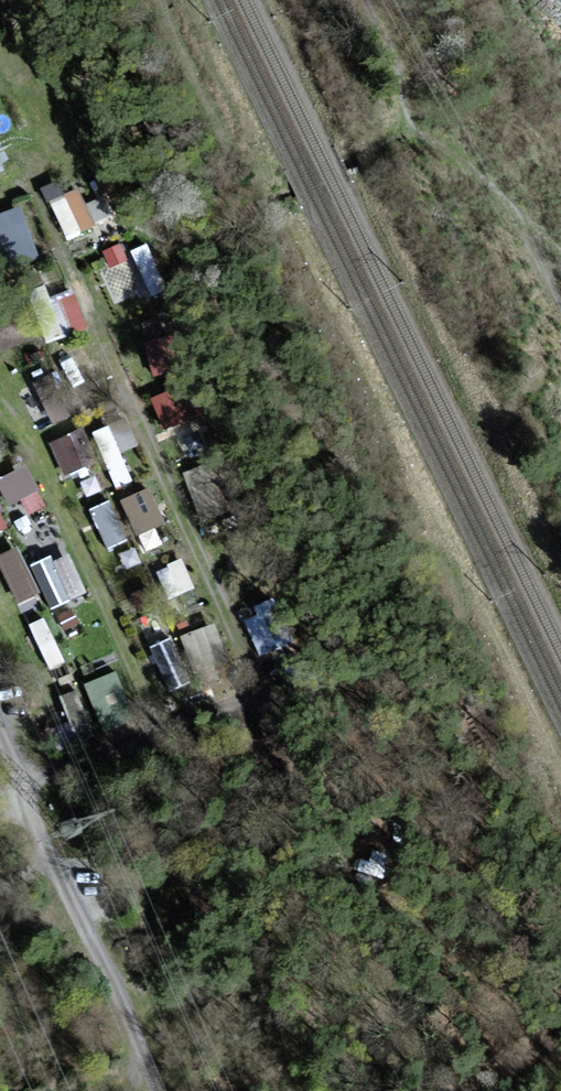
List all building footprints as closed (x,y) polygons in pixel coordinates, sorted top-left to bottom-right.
[(78,178),(45,189),(60,234),(93,224),(78,178)] [(34,250),(15,206),(0,212),(0,265),(34,250)] [(122,239),(102,243),(113,295),(133,290),(122,239)] [(144,289),(161,285),(151,239),(133,243),(144,289)] [(64,333),(89,318),(69,284),(43,300),(64,333)] [(169,311),(139,320),(154,369),(184,360),(169,311)] [(19,388),(31,422),(45,417),(34,383),(19,388)] [(173,385),(151,389),(158,423),(180,419),(173,385)] [(47,435),(59,471),(83,462),(71,427),(47,435)] [(208,457),(181,468),(199,514),(226,503),(208,457)] [(4,500),(24,493),(28,506),(40,501),(25,460),(0,470),(0,491),(4,500)] [(148,481),(118,495),(134,530),(164,516),(148,481)] [(104,545),(126,536),(109,494),(87,503),(104,545)] [(11,594),(35,584),(17,541),(0,548),(0,568),(11,594)] [(67,545),(28,561),(46,604),(85,588),(67,545)] [(159,627),(153,597),(189,591),(184,563),(125,573),(135,631),(159,627)] [(277,595),(240,608),(254,649),(290,636),(277,595)] [(213,620),(148,640),(159,675),(224,656),(213,620)] [(115,666),(82,678),(100,726),(133,713),(115,666)] [(75,684),(58,690),(73,733),(90,727),(75,684)]
